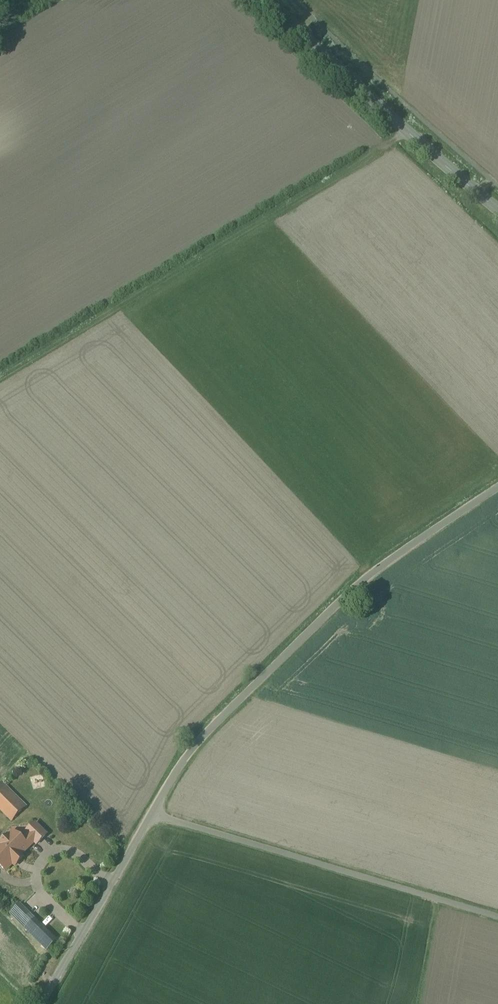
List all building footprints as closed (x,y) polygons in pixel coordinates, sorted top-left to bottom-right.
[(0,787),(0,808),(14,823),(29,808),(4,783),(0,787)] [(36,825),(22,840),(33,850),(36,847),(37,849),(48,837),(36,825)] [(14,833),(0,847),(0,867),(9,876),(33,850),(22,840),(14,833)] [(21,905),(12,914),(49,951),(59,942),(21,905)]
